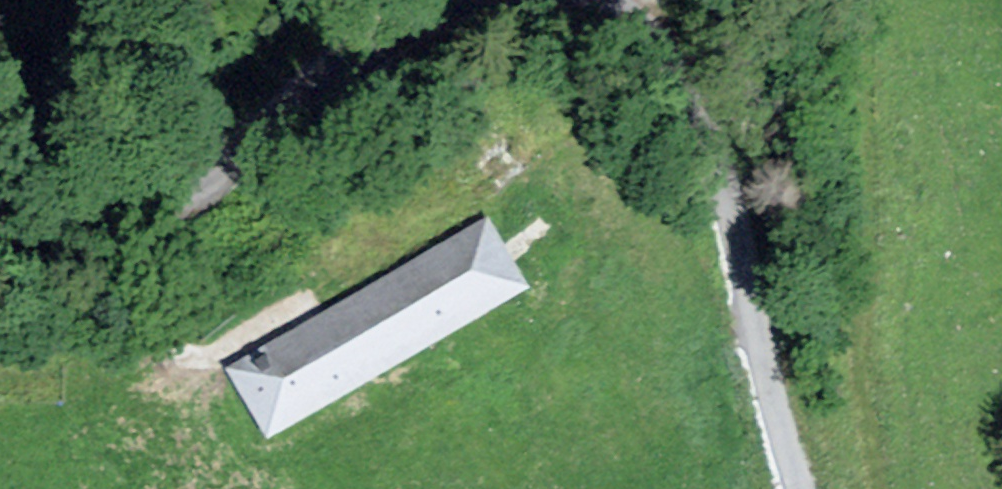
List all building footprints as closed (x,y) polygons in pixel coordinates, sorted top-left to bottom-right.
[(529,170),(502,141),(473,168),(500,197),(529,170)] [(492,220),(227,371),(268,443),(533,292),(492,220)]
